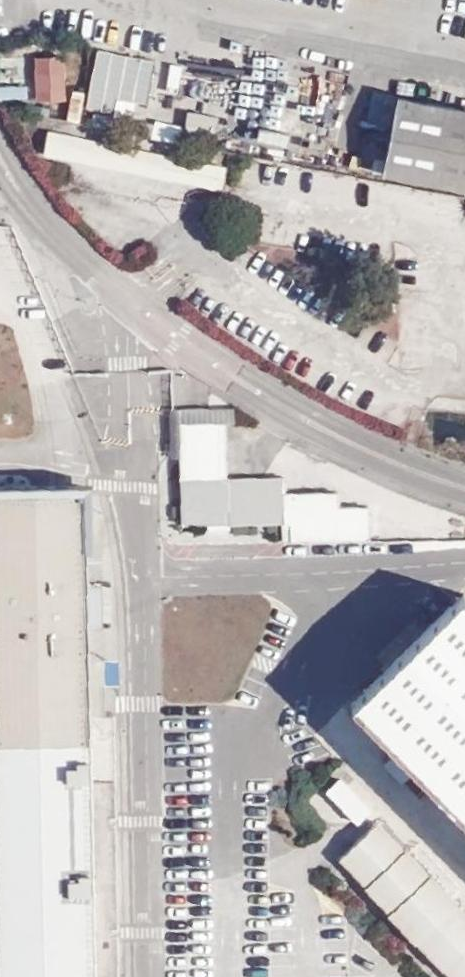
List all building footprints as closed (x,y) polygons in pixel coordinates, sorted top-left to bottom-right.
[(153,63),(95,50),(83,108),(111,115),(114,100),(143,106),(153,63)] [(31,57),(32,98),(63,98),(61,57),(31,57)] [(22,81),(1,81),(1,94),(22,94),(22,81)] [(464,186),(464,106),(395,92),(380,169),(464,186)] [(151,138),(181,144),(184,124),(155,118),(151,138)] [(221,163),(47,129),(42,153),(216,188),(221,163)] [(287,540),(363,538),(362,507),(334,507),(333,493),(279,493),(279,479),(220,479),(220,424),(176,423),(178,524),(204,523),(204,529),(227,529),(227,522),(286,522),(287,540)] [(80,487),(0,489),(0,976),(89,976),(80,487)] [(462,590),(346,703),(464,825),(464,593),(462,590)] [(351,768),(325,792),(355,825),(381,802),(351,768)] [(384,912),(381,916),(409,944),(412,941),(437,970),(440,967),(448,976),(464,976),(464,919),(450,904),(453,901),(427,874),(424,876),(401,849),(398,852),(374,822),(336,857),(363,884),(360,888),(384,912)]
